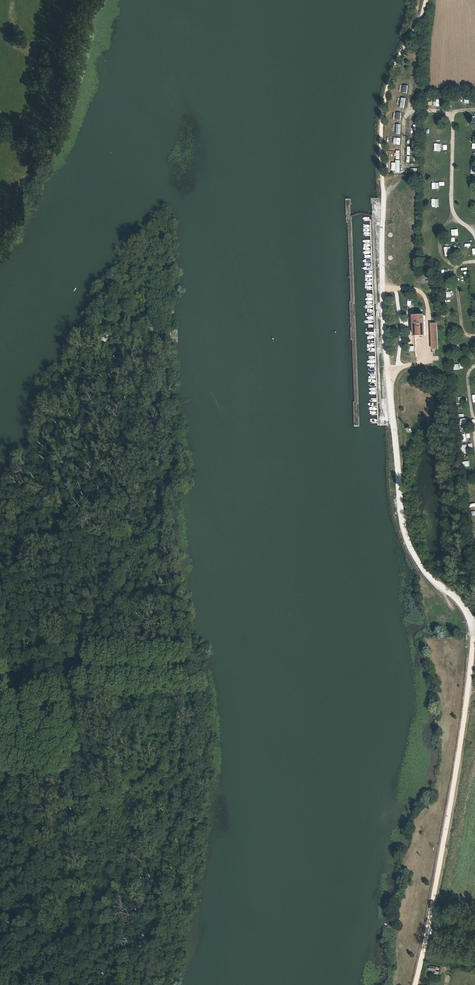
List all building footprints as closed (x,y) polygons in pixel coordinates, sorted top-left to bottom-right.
[(392,172),(400,172),(401,162),(393,161),(392,172)] [(414,338),(424,337),(424,316),(414,316),(414,338)] [(108,350),(113,340),(107,336),(101,346),(108,350)] [(158,344),(150,343),(149,354),(157,355),(158,344)]
